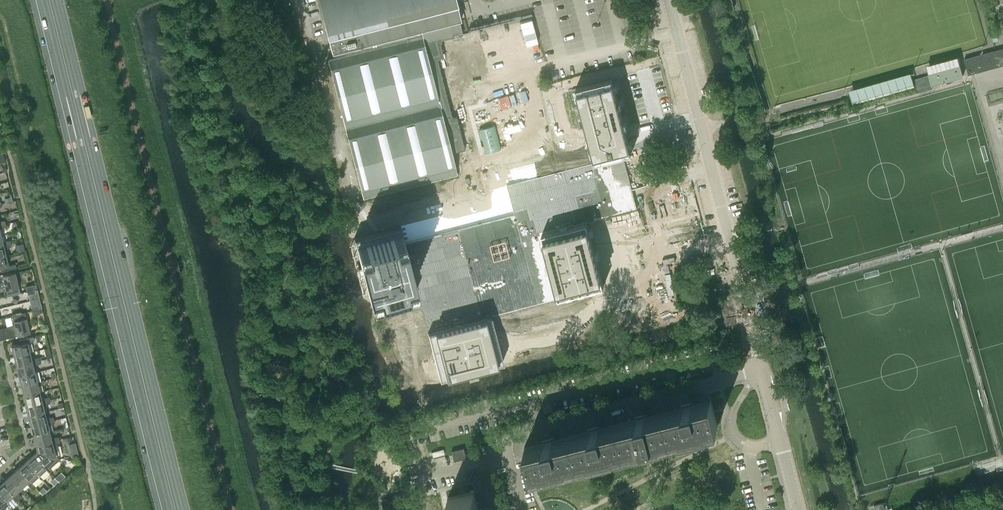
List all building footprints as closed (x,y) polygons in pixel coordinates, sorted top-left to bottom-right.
[(431,55),(441,53),(437,40),(462,33),(459,20),(461,20),(457,3),(456,3),(456,0),(318,0),(332,53),(333,52),(334,57),(421,35),(426,57),(431,55)] [(448,122),(431,55),(426,57),(421,35),(334,57),(327,58),(363,198),(457,174),(452,152),(465,149),(457,120),(448,122)] [(1002,65),(1002,48),(964,59),(968,74),(969,74),(1002,65)] [(959,63),(928,72),(932,84),(963,76),(959,63)] [(853,102),(915,86),(911,71),(849,87),(853,102)] [(612,78),(576,88),(595,163),(623,155),(631,153),(612,78)] [(326,129),(334,159),(342,158),(334,127),(326,129)] [(515,215),(404,243),(416,289),(427,332),(490,316),(558,298),(542,234),(587,222),(637,209),(623,155),(595,163),(507,185),(515,215)] [(612,217),(603,219),(605,227),(614,225),(612,217)] [(587,222),(542,234),(558,298),(604,286),(587,222)] [(400,226),(354,238),(370,301),(416,289),(404,243),(400,226)] [(1,235),(0,235),(0,246),(10,243),(10,240),(2,241),(1,235)] [(10,243),(0,246),(0,256),(6,255),(4,249),(11,246),(10,243)] [(6,255),(0,256),(0,267),(1,271),(16,267),(15,263),(8,265),(6,255)] [(5,286),(7,296),(20,293),(15,272),(0,276),(0,287),(5,286)] [(6,327),(9,337),(30,332),(25,312),(12,315),(15,325),(6,327)] [(490,316),(427,332),(439,378),(502,362),(490,316)] [(6,327),(0,328),(0,340),(9,337),(6,327)] [(14,356),(30,352),(27,342),(34,340),(33,336),(18,340),(19,344),(11,346),(14,356)] [(30,352),(14,356),(16,366),(39,360),(38,357),(31,358),(30,352)] [(39,360),(16,366),(19,376),(35,372),(33,366),(40,363),(39,360)] [(35,372),(19,376),(21,386),(41,381),(39,371),(35,372)] [(41,381),(21,386),(24,395),(39,392),(38,385),(45,383),(44,380),(41,381)] [(39,392),(24,395),(26,405),(49,400),(48,397),(41,398),(39,392)] [(664,411),(671,437),(717,426),(718,426),(711,399),(710,399),(710,400),(695,404),(694,402),(681,405),(682,407),(664,411)] [(49,400),(26,405),(28,415),(44,411),(43,405),(50,403),(49,400)] [(44,411),(28,415),(31,425),(54,419),(53,416),(46,417),(44,411)] [(671,437),(664,411),(649,415),(648,413),(635,417),(635,419),(618,423),(624,449),(671,437)] [(54,419),(31,425),(33,435),(49,431),(48,425),(55,423),(54,419)] [(624,449),(618,423),(602,427),(602,425),(589,429),(589,430),(571,435),(578,461),(624,449)] [(49,431),(33,435),(36,445),(59,439),(58,436),(51,437),(49,431)] [(578,461),(571,435),(556,439),(555,437),(542,440),(543,442),(525,447),(525,446),(524,446),(531,473),(532,473),(578,461)] [(59,439),(36,445),(37,450),(61,457),(57,443),(60,442),(59,439)] [(463,448),(451,451),(453,460),(465,457),(463,448)] [(61,457),(37,450),(33,454),(49,472),(51,469),(50,467),(61,457)] [(49,472),(33,454),(25,461),(39,476),(44,472),(46,474),(49,472)] [(39,476),(25,461),(18,468),(33,485),(36,483),(34,481),(39,476)] [(33,485),(18,468),(10,475),(21,487),(26,482),(31,487),(33,485)] [(21,487),(10,475),(3,481),(18,499),(21,497),(16,491),(21,487)] [(3,481),(0,484),(0,494),(6,500),(11,496),(16,501),(18,499),(3,481)] [(481,509),(479,509),(474,492),(475,492),(474,491),(447,498),(448,499),(451,509),(481,509)] [(0,494),(0,509),(1,509),(5,509),(4,508),(9,503),(6,500),(0,494)]
